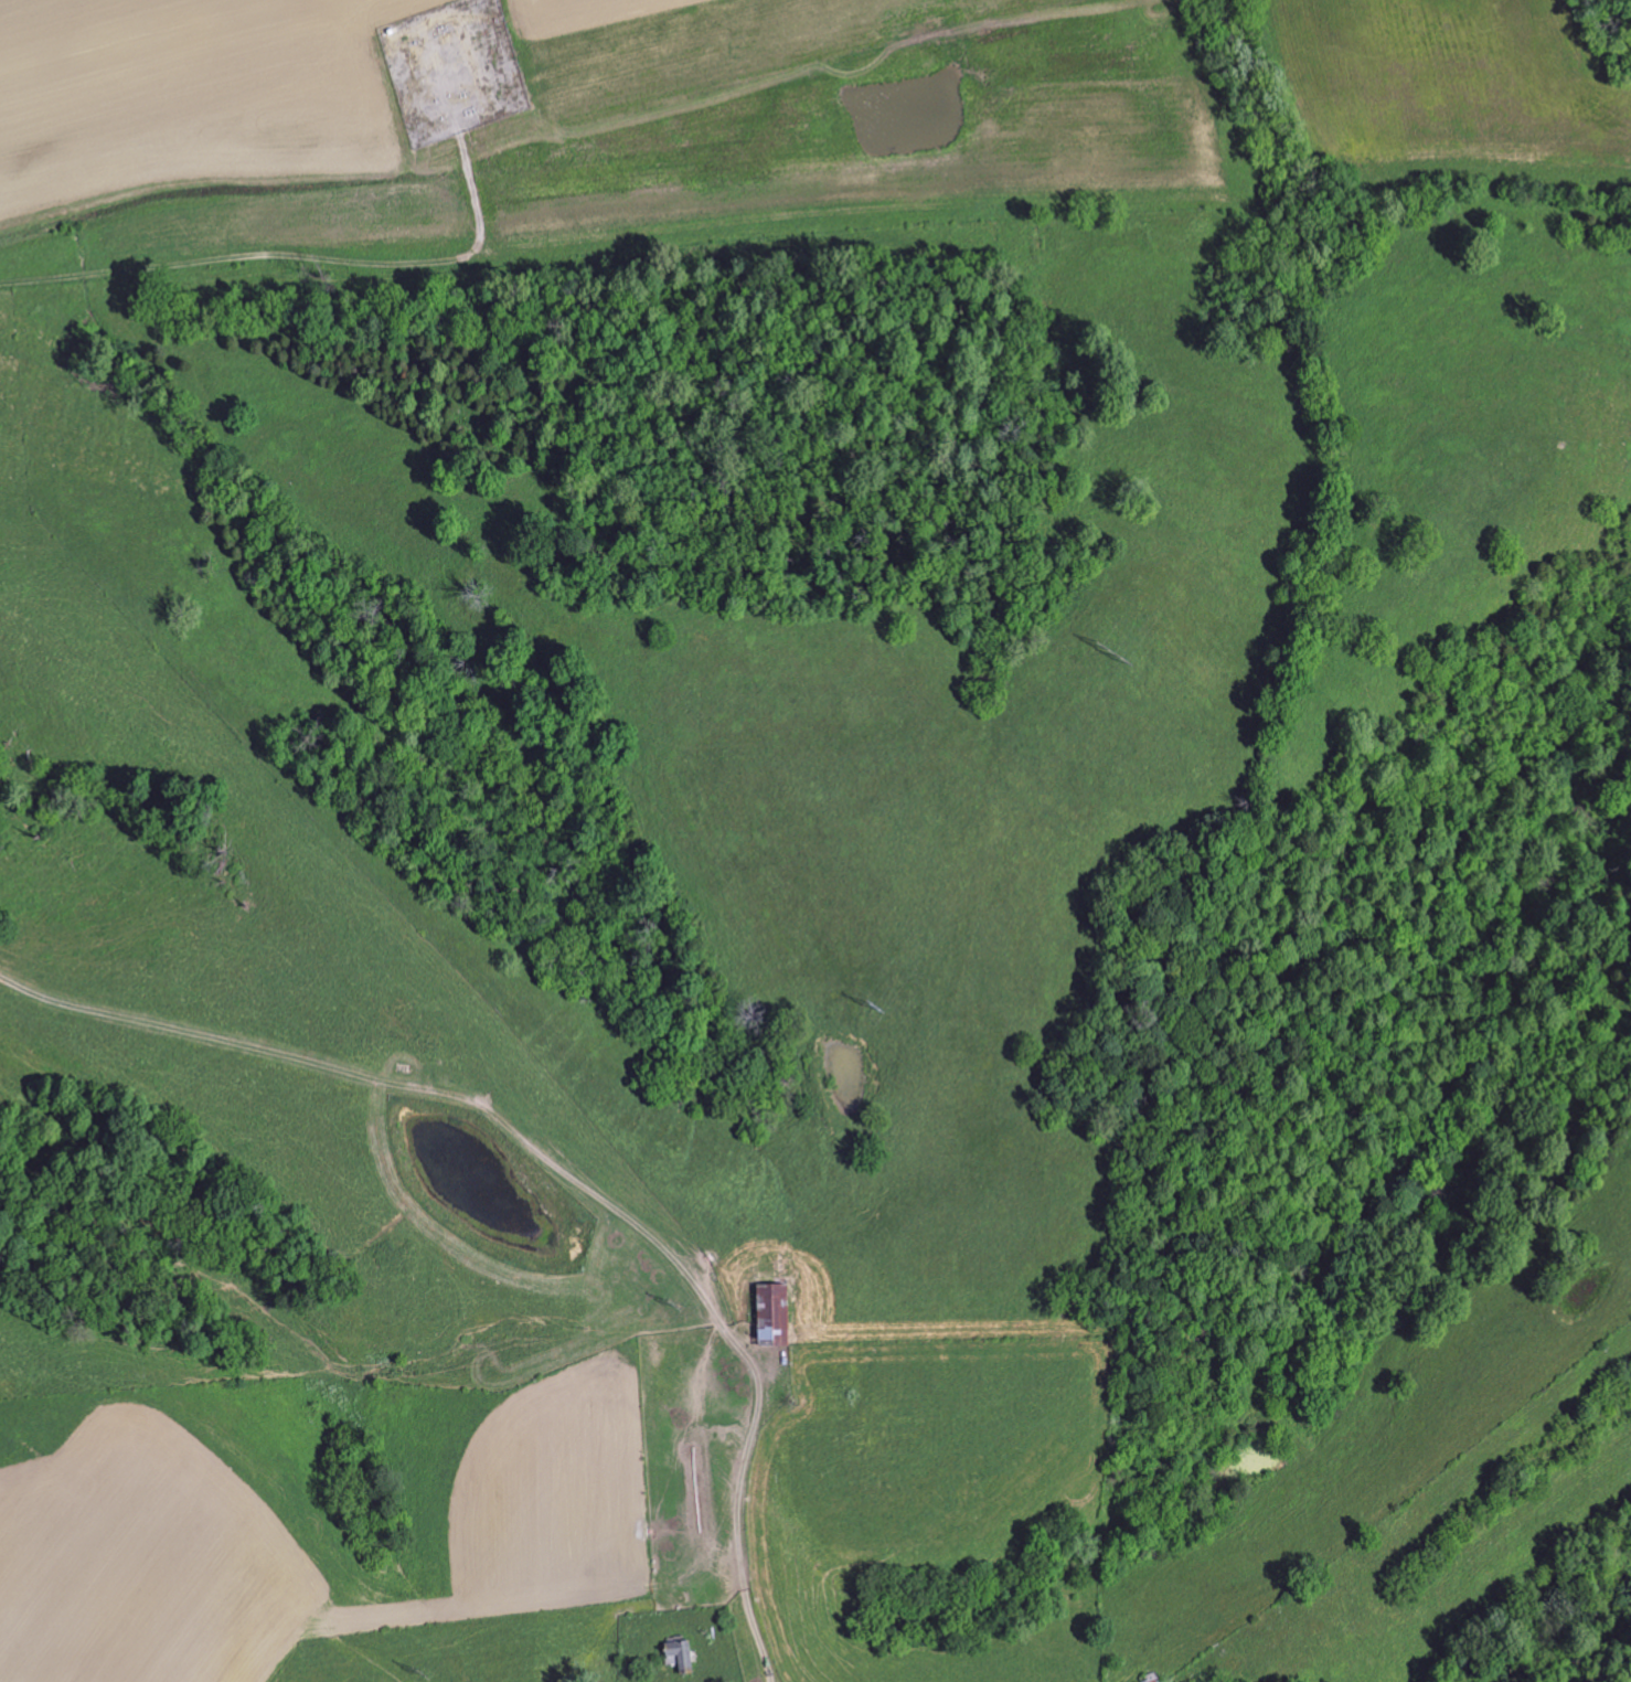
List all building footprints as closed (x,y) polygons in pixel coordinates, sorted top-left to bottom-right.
[(785,1347),(784,1286),(753,1286),(754,1340),(767,1339),(767,1347),(785,1347)] [(662,1644),(663,1667),(676,1666),(676,1673),(691,1672),(690,1661),(687,1661),(686,1642),(662,1644)]
